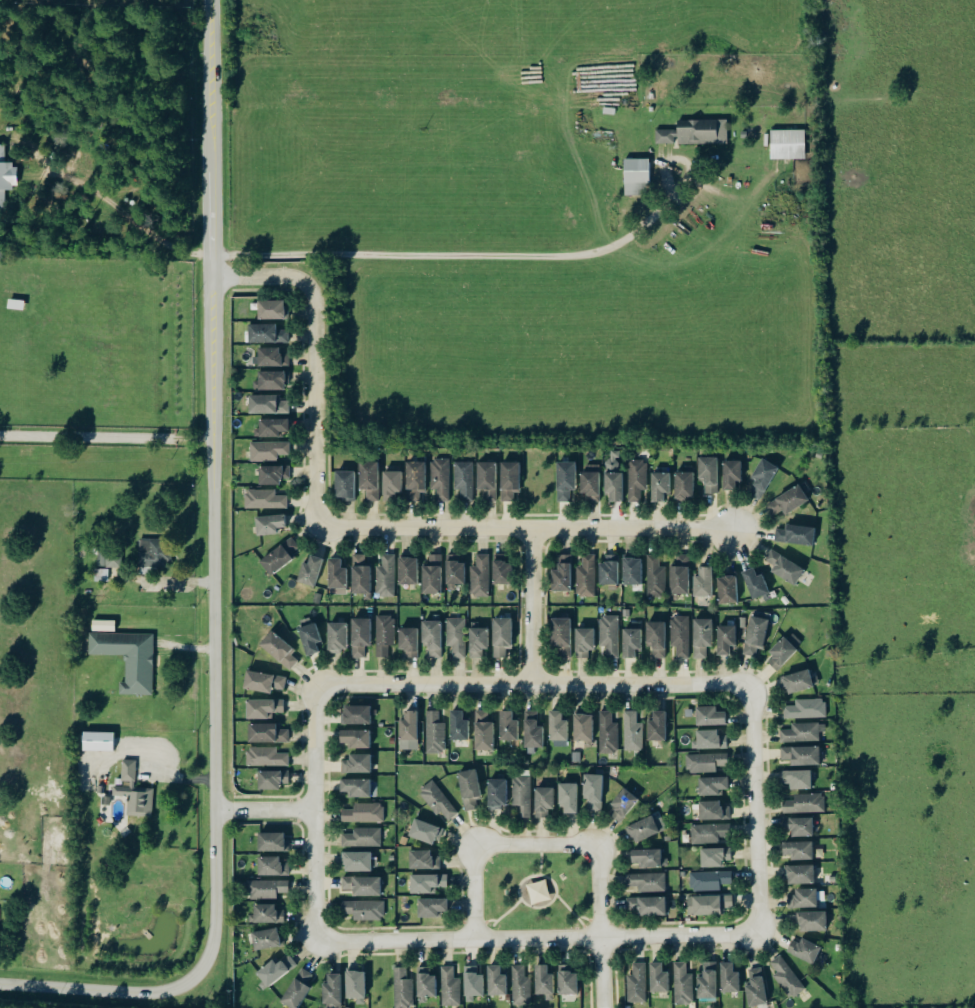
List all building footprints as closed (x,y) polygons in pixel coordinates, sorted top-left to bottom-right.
[(727,120),(677,121),(678,145),(728,144),(727,120)] [(675,130),(656,130),(656,144),(676,144),(675,130)] [(805,130),(770,130),(771,160),(806,160),(805,130)] [(5,210),(5,189),(17,189),(17,164),(5,164),(5,145),(0,145),(0,210),(5,210)] [(649,159),(624,159),(625,196),(645,195),(644,183),(649,183),(649,159)] [(258,318),(290,317),(289,306),(285,306),(284,299),(258,300),(258,318)] [(277,323),(248,323),(249,342),(290,341),(290,329),(277,329),(277,323)] [(290,366),(290,353),(280,353),(280,347),(259,347),(259,356),(254,356),(254,365),(290,366)] [(255,389),(289,388),(289,370),(259,371),(259,381),(254,381),(255,389)] [(281,394),(249,394),(249,413),(290,413),(290,400),(281,400),(281,394)] [(287,418),(259,418),(260,436),(288,435),(287,418)] [(290,442),(251,441),(251,461),(278,461),(278,454),(290,454),(290,442)] [(605,492),(610,492),(610,501),(621,501),(622,450),(611,450),(611,460),(605,460),(605,492)] [(718,457),(699,456),(698,477),(705,477),(704,493),(718,493),(718,457)] [(750,492),(761,498),(778,466),(762,457),(752,477),(757,480),(750,492)] [(438,501),(451,501),(450,459),(431,459),(432,490),(438,490),(438,501)] [(629,501),(641,501),(641,490),(648,490),(647,459),(629,460),(629,501)] [(724,460),(723,489),(736,489),(737,481),(742,481),(742,460),(724,460)] [(366,501),(379,500),(378,461),(359,461),(360,488),(366,488),(366,501)] [(421,492),(427,492),(427,461),(407,461),(408,501),(421,501),(421,492)] [(478,489),(484,489),(484,501),(496,501),(497,462),(478,461),(478,489)] [(521,461),(501,461),(502,501),(515,501),(515,493),(521,493),(521,461)] [(576,489),(576,461),(557,461),(557,501),(571,501),(571,489),(576,489)] [(474,462),(455,462),(455,490),(461,490),(461,499),(474,499),(474,462)] [(259,466),(259,484),(280,483),(280,478),(291,478),(290,465),(259,466)] [(600,465),(581,465),(582,492),(587,492),(587,501),(601,501),(600,465)] [(335,499),(355,499),(354,469),(335,470),(335,499)] [(402,492),(402,470),(382,471),(383,500),(395,500),(395,493),(402,492)] [(695,499),(695,471),(674,471),(675,499),(695,499)] [(670,472),(651,472),(652,501),(665,501),(665,492),(670,492),(670,472)] [(782,509),(785,514),(809,499),(799,483),(766,504),(773,515),(782,509)] [(276,489),(246,489),(246,508),(287,508),(288,495),(276,495),(276,489)] [(255,515),(256,533),(287,532),(286,514),(255,515)] [(775,540),(813,545),(815,527),(786,523),(785,529),(777,528),(775,540)] [(301,549),(291,536),(259,561),(270,574),(301,549)] [(139,566),(169,567),(170,538),(140,538),(139,566)] [(98,566),(122,567),(122,549),(98,549),(98,566)] [(762,565),(796,583),(804,567),(771,549),(762,565)] [(395,596),(395,553),(382,553),(382,566),(376,566),(376,596),(395,596)] [(490,554),(476,553),(476,566),(471,566),(471,595),(489,596),(490,554)] [(595,553),(583,554),(583,566),(577,566),(578,597),(596,597),(595,553)] [(303,561),(297,581),(314,586),(323,558),(310,554),(307,563),(303,561)] [(366,554),(352,554),(353,593),(372,593),(371,564),(366,564),(366,554)] [(423,593),(442,592),(442,554),(429,554),(429,565),(422,565),(423,593)] [(447,584),(466,584),(465,562),(460,562),(460,554),(446,554),(447,584)] [(552,590),(572,590),(572,554),(558,554),(558,569),(552,569),(552,590)] [(671,564),(670,593),(689,594),(690,554),(677,554),(677,564),(671,564)] [(600,584),(619,584),(619,555),(605,555),(605,563),(599,563),(600,584)] [(666,566),(660,566),(661,555),(648,555),(647,596),(665,597),(666,566)] [(399,584),(418,583),(418,556),(399,557),(399,584)] [(347,567),(342,567),(342,558),(329,557),(328,594),(347,594),(347,567)] [(623,584),(643,583),(642,557),(623,557),(623,584)] [(511,584),(512,561),(493,560),(493,583),(511,584)] [(712,595),(713,566),(699,566),(699,575),(694,575),(693,595),(712,595)] [(753,599),(770,592),(763,573),(757,575),(754,567),(742,572),(753,599)] [(95,581),(109,581),(109,568),(95,568),(95,581)] [(737,575),(718,576),(719,602),(739,602),(737,575)] [(389,657),(390,645),(395,646),(395,616),(377,616),(376,657),(389,657)] [(620,657),(619,616),(600,616),(601,646),(608,646),(608,658),(620,657)] [(689,658),(690,617),(671,616),(671,646),(677,646),(677,657),(689,658)] [(745,653),(764,655),(768,618),(750,616),(745,653)] [(351,657),(365,657),(365,645),(371,645),(372,618),(352,617),(351,657)] [(512,617),(494,617),(493,657),(511,657),(512,617)] [(551,618),(552,645),(559,645),(559,657),(572,657),(571,617),(551,618)] [(447,646),(452,646),(452,658),(466,657),(465,618),(447,618),(447,646)] [(713,618),(694,618),(694,658),(707,658),(708,646),(712,646),(713,618)] [(429,658),(442,657),(442,620),(422,620),(423,642),(429,642),(429,658)] [(316,642),(321,640),(316,621),(298,627),(306,656),(319,652),(316,642)] [(653,657),(667,657),(666,621),(646,621),(647,644),(653,644),(653,657)] [(347,622),(328,622),(327,651),(347,652),(347,622)] [(718,655),(731,654),(731,645),(737,645),(737,625),(718,625),(718,655)] [(418,627),(399,627),(399,649),(405,649),(406,657),(418,657),(418,627)] [(484,657),(483,649),(488,649),(488,627),(470,628),(470,657),(484,657)] [(590,657),(590,649),(595,649),(595,627),(575,628),(576,658),(590,657)] [(642,655),(642,628),(624,628),(623,655),(642,655)] [(300,651),(269,631),(258,647),(290,667),(300,651)] [(770,652),(774,656),(768,662),(777,671),(803,643),(791,631),(770,652)] [(119,694),(153,695),(155,634),(90,632),(89,654),(126,655),(125,682),(119,682),(119,694)] [(787,694),(814,686),(809,669),(782,676),(787,694)] [(271,692),(272,688),(285,690),(287,675),(246,671),(244,689),(271,692)] [(247,718),(273,719),(273,713),(284,713),(284,699),(247,699),(247,718)] [(796,699),(796,705),(785,706),(785,719),(826,718),(826,699),(796,699)] [(343,723),(371,724),(371,705),(343,705),(343,723)] [(716,711),(716,706),(696,706),(697,725),(726,724),(726,711),(716,711)] [(399,749),(417,749),(418,710),(404,709),(404,719),(400,719),(399,749)] [(451,739),(470,739),(469,719),(463,719),(463,709),(450,710),(451,739)] [(440,710),(426,711),(427,752),(446,752),(445,722),(440,722),(440,710)] [(489,710),(475,710),(476,749),(494,749),(493,721),(489,721),(489,710)] [(500,739),(519,739),(519,719),(512,719),(512,710),(500,710),(500,739)] [(544,725),(538,725),(538,710),(525,711),(525,747),(544,747),(544,725)] [(549,740),(567,740),(567,719),(562,719),(562,710),(550,710),(549,740)] [(619,753),(619,723),(613,723),(613,711),(600,711),(600,753),(619,753)] [(643,723),(638,723),(638,711),(624,711),(625,751),(644,750),(643,723)] [(667,711),(653,711),(653,720),(648,720),(648,740),(667,740),(667,711)] [(593,714),(574,714),(574,741),(586,741),(586,747),(593,747),(593,714)] [(280,723),(249,723),(249,742),(289,742),(289,729),(280,729),(280,723)] [(792,724),(792,729),(781,729),(781,742),(821,742),(820,731),(826,731),(826,723),(792,724)] [(348,747),(370,748),(370,730),(340,729),(340,742),(348,743),(348,747)] [(728,748),(728,735),(718,735),(718,729),(695,730),(695,749),(728,748)] [(113,751),(113,732),(83,731),(83,750),(113,751)] [(820,746),(782,747),(782,760),(791,759),(791,765),(820,764),(820,746)] [(278,747),(248,747),(248,765),(289,766),(290,753),(278,752),(278,747)] [(372,772),(372,753),(349,754),(349,759),(342,759),(342,772),(372,772)] [(718,772),(717,768),(729,767),(728,753),(687,755),(688,773),(718,772)] [(152,817),(154,788),(135,787),(136,760),(122,759),(121,785),(114,785),(113,795),(128,796),(127,815),(152,817)] [(477,799),(480,799),(478,769),(460,771),(463,810),(478,809),(477,799)] [(290,770),(258,770),(259,789),(280,789),(280,784),(290,784),(290,770)] [(812,787),(812,770),(783,770),(783,787),(812,787)] [(602,811),(603,775),(586,774),(585,810),(602,811)] [(532,817),(531,776),(512,776),(513,806),(519,806),(519,818),(532,817)] [(729,793),(729,776),(699,777),(699,794),(729,793)] [(371,778),(341,779),(341,792),(350,792),(350,796),(371,796),(371,778)] [(507,808),(508,779),(488,778),(488,808),(507,808)] [(438,814),(441,811),(449,820),(459,812),(432,779),(418,791),(438,814)] [(577,783),(559,784),(559,804),(564,804),(564,813),(577,813),(577,783)] [(554,787),(535,787),(536,817),(549,817),(549,809),(554,809),(554,787)] [(611,804),(616,808),(611,815),(620,822),(639,799),(624,787),(611,804)] [(783,800),(783,813),(825,812),(825,793),(795,794),(795,800),(783,800)] [(700,801),(700,820),(731,819),(731,806),(721,806),(720,800),(700,801)] [(354,803),(354,809),(342,809),(342,823),(384,822),(384,802),(354,803)] [(662,817),(654,820),(653,816),(627,825),(633,842),(667,830),(662,817)] [(785,835),(814,835),(814,817),(784,818),(785,835)] [(409,835),(439,845),(445,828),(414,818),(409,835)] [(692,844),(720,843),(720,838),(730,838),(729,824),(692,825),(692,844)] [(382,827),(353,828),(353,834),(342,834),(343,847),(382,846),(382,827)] [(259,851),(288,851),(288,832),(259,832),(259,851)] [(783,842),(783,855),(791,854),(792,860),(814,859),(813,841),(783,842)] [(731,847),(701,848),(701,867),(723,866),(723,861),(732,860),(731,847)] [(641,867),(668,866),(668,858),(662,858),(661,849),(632,849),(632,862),(641,862),(641,867)] [(431,850),(409,850),(409,869),(441,868),(441,856),(431,856),(431,850)] [(344,871),(378,870),(378,852),(343,853),(344,871)] [(280,857),(259,857),(259,876),(290,876),(291,863),(280,862),(280,857)] [(786,865),(786,884),(815,883),(815,864),(786,865)] [(732,871),(690,872),(691,891),(720,891),(720,884),(732,884),(732,871)] [(666,873),(627,874),(627,887),(638,887),(638,892),(666,892),(666,873)] [(448,874),(411,874),(410,891),(447,892),(448,874)] [(382,878),(343,876),(342,891),(352,891),(352,896),(381,897),(382,878)] [(527,885),(532,905),(551,899),(546,879),(527,885)] [(290,880),(249,881),(249,899),(279,899),(279,893),(290,893),(290,880)] [(818,888),(796,888),(796,894),(789,895),(789,908),(818,907),(818,888)] [(733,894),(688,896),(689,915),(723,914),(722,908),(733,908),(733,894)] [(666,896),(627,897),(627,915),(666,914),(666,896)] [(418,917),(438,917),(438,912),(448,912),(448,898),(418,898),(418,917)] [(384,901),(343,901),(343,914),(354,914),(354,920),(384,921),(384,901)] [(252,922),(285,923),(285,910),(276,910),(276,904),(252,904),(252,922)] [(799,912),(800,931),(827,930),(827,911),(799,912)] [(278,934),(277,928),(251,932),(254,950),(286,945),(284,933),(278,934)] [(792,939),(787,953),(815,963),(822,945),(802,938),(800,942),(792,939)] [(770,961),(777,974),(776,974),(790,999),(805,991),(783,954),(770,961)] [(298,967),(291,955),(276,963),(274,961),(256,971),(265,986),(298,967)] [(693,973),(687,973),(687,961),(674,961),(675,1003),(694,1003),(693,973)] [(698,998),(717,997),(716,961),(703,962),(703,976),(698,976),(698,998)] [(646,962),(633,962),(633,975),(627,975),(627,1002),(646,1002),(646,962)] [(651,992),(669,991),(668,971),(663,971),(663,962),(650,962),(651,992)] [(739,971),(734,971),(734,962),(721,962),(722,992),(740,992),(739,971)] [(507,995),(507,974),(501,974),(501,965),(488,965),(489,995),(507,995)] [(532,977),(525,976),(526,965),(513,965),(513,1004),(531,1005),(532,977)] [(548,965),(535,965),(536,994),(546,994),(546,999),(554,998),(553,973),(548,973),(548,965)] [(571,965),(558,965),(559,994),(578,994),(577,972),(572,973),(571,965)] [(461,978),(455,978),(455,966),(442,966),(443,1006),(461,1006),(461,978)] [(483,975),(478,975),(478,966),(465,966),(466,1002),(475,1002),(474,996),(484,995),(483,975)] [(290,1007),(297,1007),(316,975),(301,967),(281,1003),(290,1007)] [(414,979),(408,979),(407,967),(394,968),(395,1007),(414,1007),(414,979)] [(430,967),(417,967),(418,997),(437,996),(436,975),(430,975),(430,967)] [(749,1006),(767,1003),(762,967),(749,969),(751,984),(746,985),(749,1006)] [(358,998),(358,1004),(366,1004),(365,970),(346,971),(347,998),(358,998)] [(328,974),(328,983),(324,983),(324,1007),(341,1007),(341,974),(328,974)]
